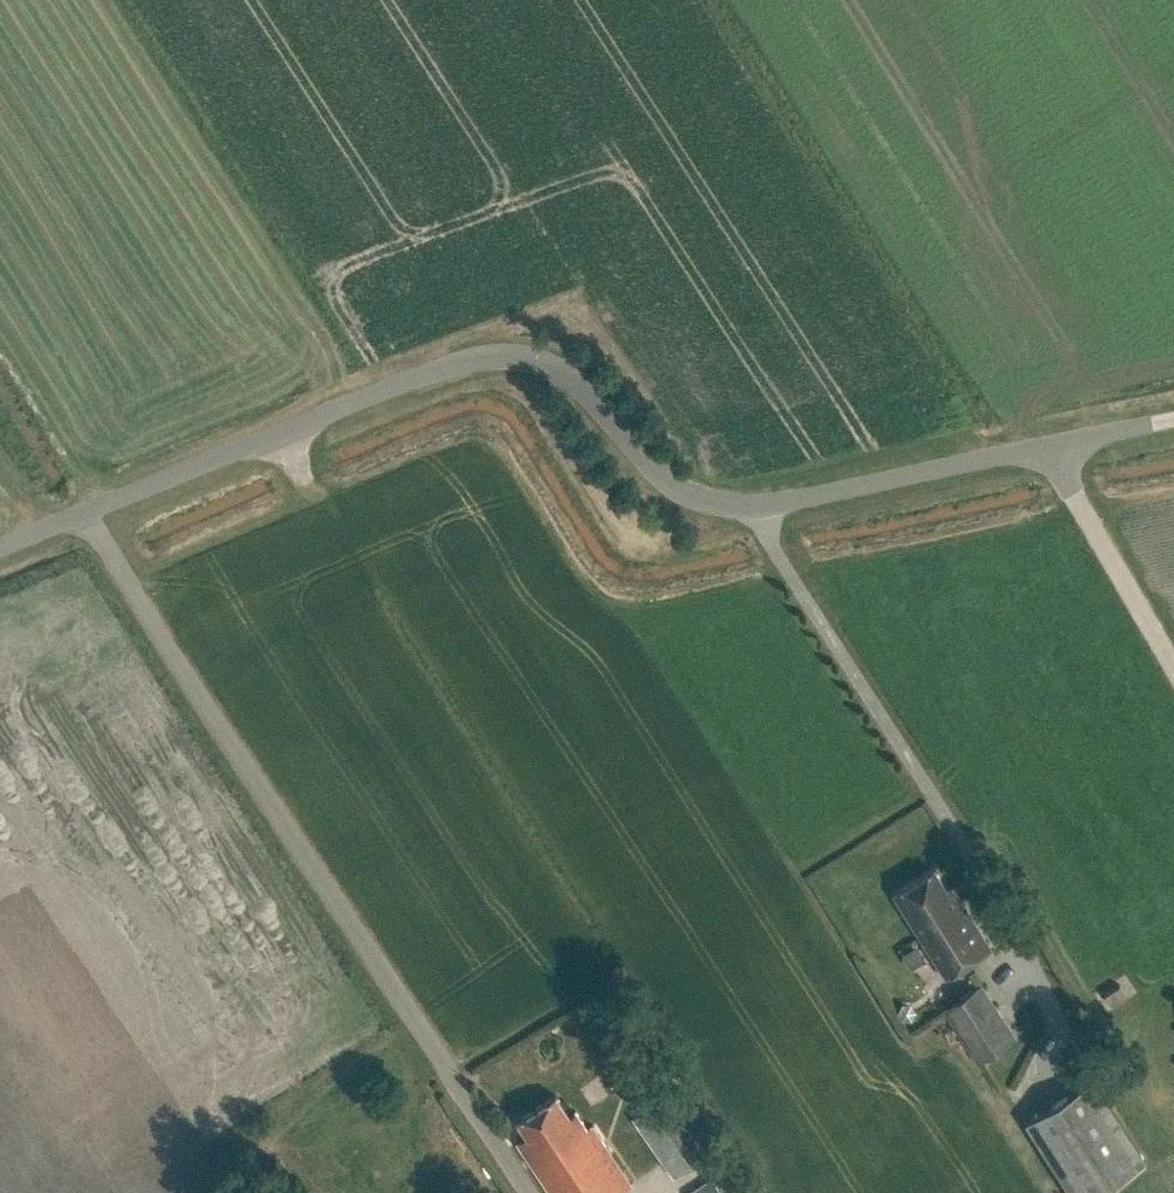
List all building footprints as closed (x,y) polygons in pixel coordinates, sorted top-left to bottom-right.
[(953,897),(934,866),(893,892),(945,974),(990,945),(958,894),(953,897)] [(977,1061),(1015,1037),(1008,1025),(981,983),(943,1007),(977,1061)] [(1112,1004),(1127,994),(1120,984),(1106,993),(1112,1004)] [(1145,1161),(1092,1077),(1025,1120),(1072,1192),(1095,1192),(1145,1161)] [(673,1176),(713,1147),(669,1085),(630,1112),(673,1176)] [(555,1093),(517,1118),(527,1133),(515,1141),(549,1192),(617,1192),(632,1183),(592,1124),(587,1127),(575,1110),(569,1114),(555,1093)] [(712,1176),(687,1192),(723,1192),(712,1176)]
